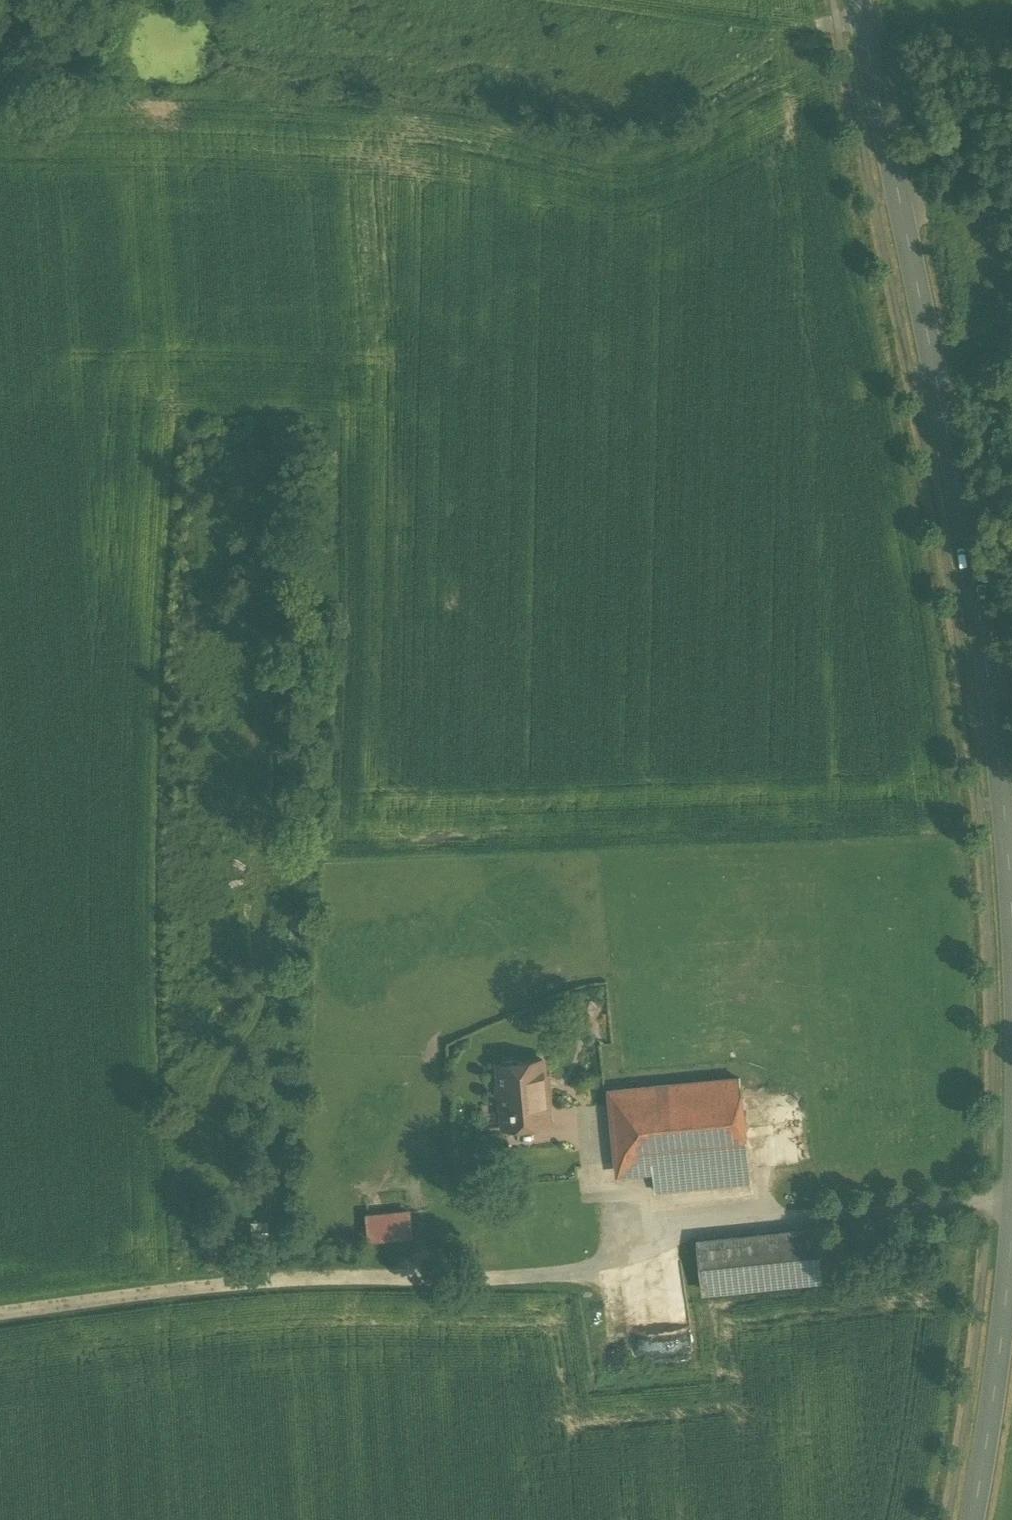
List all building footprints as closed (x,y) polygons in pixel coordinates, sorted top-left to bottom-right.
[(504,1062),(502,1062),(503,1081),(497,1085),(498,1101),(505,1105),(507,1127),(548,1123),(543,1059),(521,1061),(518,1058),(506,1059),(504,1062)] [(740,1078),(610,1091),(616,1162),(652,1159),(655,1189),(750,1180),(740,1078)] [(420,1206),(375,1208),(376,1237),(422,1234),(420,1206)] [(819,1227),(699,1240),(704,1290),(824,1278),(819,1227)] [(633,1300),(634,1338),(672,1337),(693,1337),(692,1298),(633,1300)]
